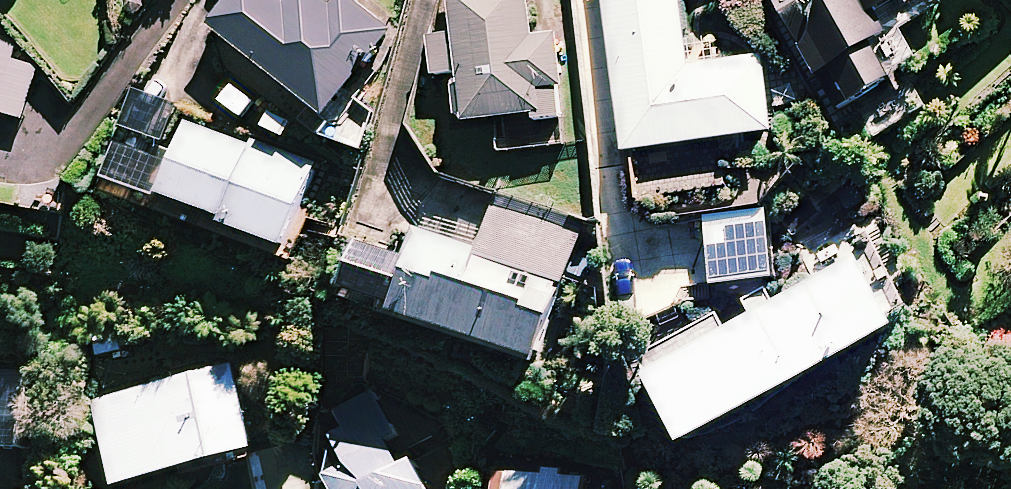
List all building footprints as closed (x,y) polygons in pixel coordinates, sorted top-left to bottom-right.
[(319,0),(229,0),(209,26),(324,117),(394,28),(359,0),(333,0),(328,7),(319,0)] [(527,0),(450,0),(458,121),(498,119),(500,150),(563,146),(556,36),(529,38),(527,0)] [(636,150),(643,200),(729,188),(722,138),(770,130),(760,58),(688,68),(678,0),(584,0),(588,27),(604,24),(623,152),(636,150)] [(835,111),(850,102),(871,137),(924,105),(901,68),(915,60),(896,28),(939,3),(937,0),(768,0),(835,111)] [(23,119),(36,67),(9,47),(0,40),(0,113),(23,119)] [(310,163),(182,120),(168,160),(114,141),(100,183),(283,244),(310,163)] [(578,227),(494,199),(477,250),(413,228),(404,256),(354,239),(336,292),(535,357),(578,227)] [(771,277),(764,211),(703,218),(710,283),(771,277)] [(913,312),(877,246),(772,303),(765,290),(742,303),(749,315),(722,330),(715,316),(633,360),(677,441),(913,312)] [(250,446),(228,364),(91,402),(114,483),(250,446)] [(0,369),(0,445),(20,445),(21,370),(0,369)] [(369,394),(298,435),(330,488),(425,488),(369,394)] [(496,466),(494,488),(630,488),(631,476),(496,466)]
